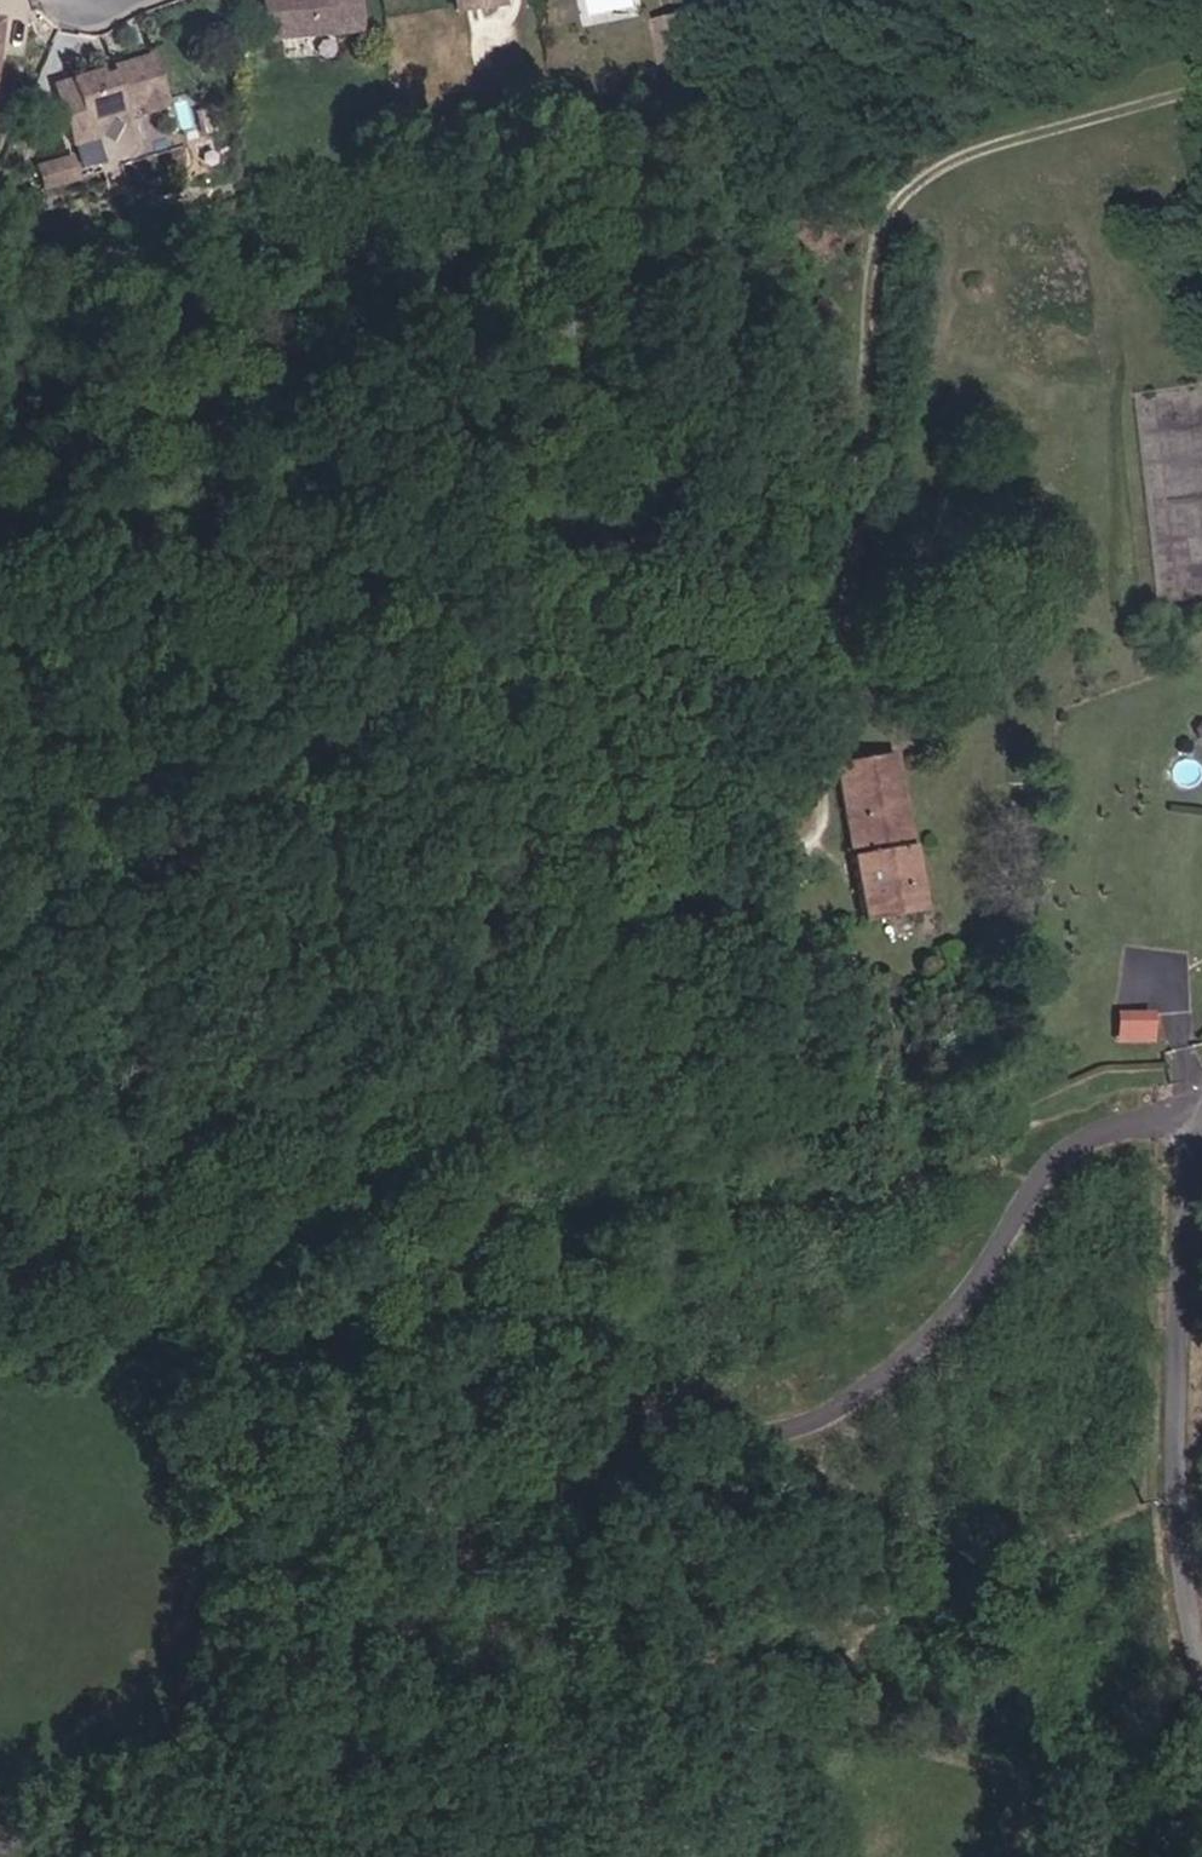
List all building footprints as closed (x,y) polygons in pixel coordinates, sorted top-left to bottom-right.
[(260,40),(359,34),(357,0),(257,0),(260,40)] [(446,10),(495,5),(495,0),(445,0),(446,10)] [(54,82),(67,125),(73,142),(96,135),(109,113),(143,103),(146,112),(171,104),(155,52),(72,77),(54,82)] [(73,151),(36,164),(44,187),(80,174),(73,151)] [(926,917),(894,754),(832,766),(865,928),(926,917)] [(1116,1008),(1116,1041),(1155,1041),(1155,1008),(1116,1008)]
